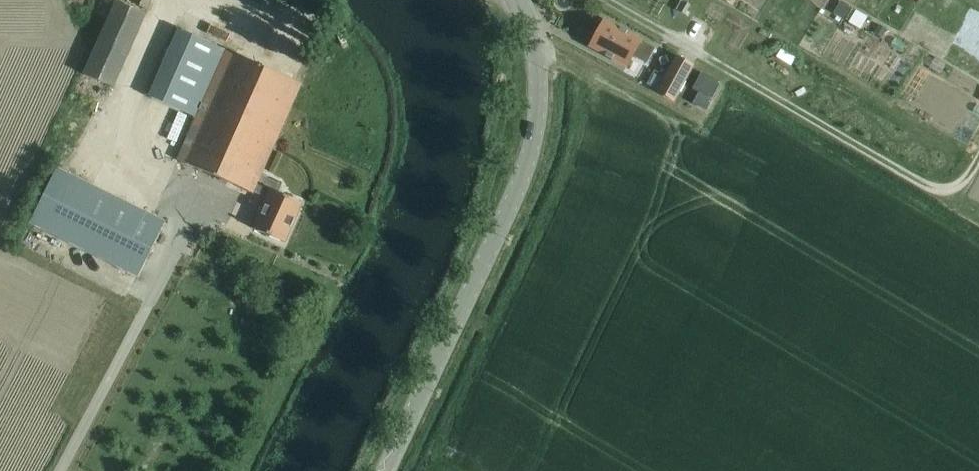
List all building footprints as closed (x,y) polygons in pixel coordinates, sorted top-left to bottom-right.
[(834,11),(843,17),(850,5),(841,0),(840,0),(834,11)] [(83,74),(113,87),(145,13),(115,1),(83,74)] [(590,46),(626,65),(632,54),(646,61),(653,48),(640,41),(640,40),(604,20),(590,46)] [(878,23),(874,31),(883,36),(887,28),(878,23)] [(194,117),(176,159),(253,193),(254,192),(266,198),(253,229),(284,242),(301,202),(276,191),(279,183),(260,175),(301,83),(178,29),(148,96),(194,117)] [(660,80),(654,91),(656,92),(673,101),(693,65),(675,54),(660,80)] [(712,99),(711,98),(720,82),(701,72),(692,88),(698,91),(692,104),(705,111),(712,99)] [(138,277),(165,222),(56,168),(29,222),(138,277)]
